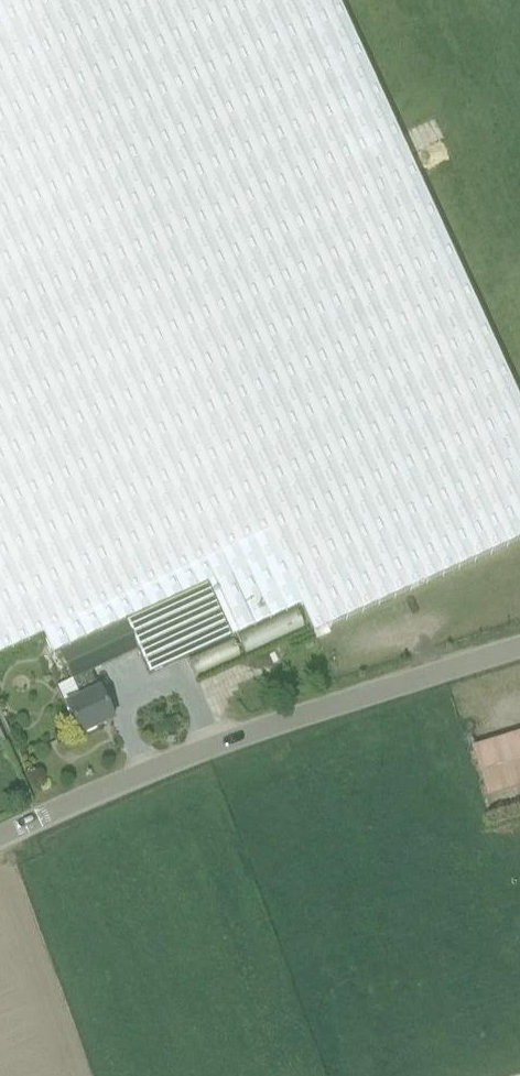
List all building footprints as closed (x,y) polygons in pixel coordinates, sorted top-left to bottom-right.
[(194,658),(230,641),(301,608),(313,635),(519,541),(519,405),(336,0),(0,0),(0,656),(42,637),(52,659),(59,656),(71,682),(72,681),(81,700),(65,708),(79,738),(113,722),(99,692),(98,692),(90,675),(137,653),(149,678),(194,658)] [(519,786),(519,731),(471,744),(485,796),(519,786)]
